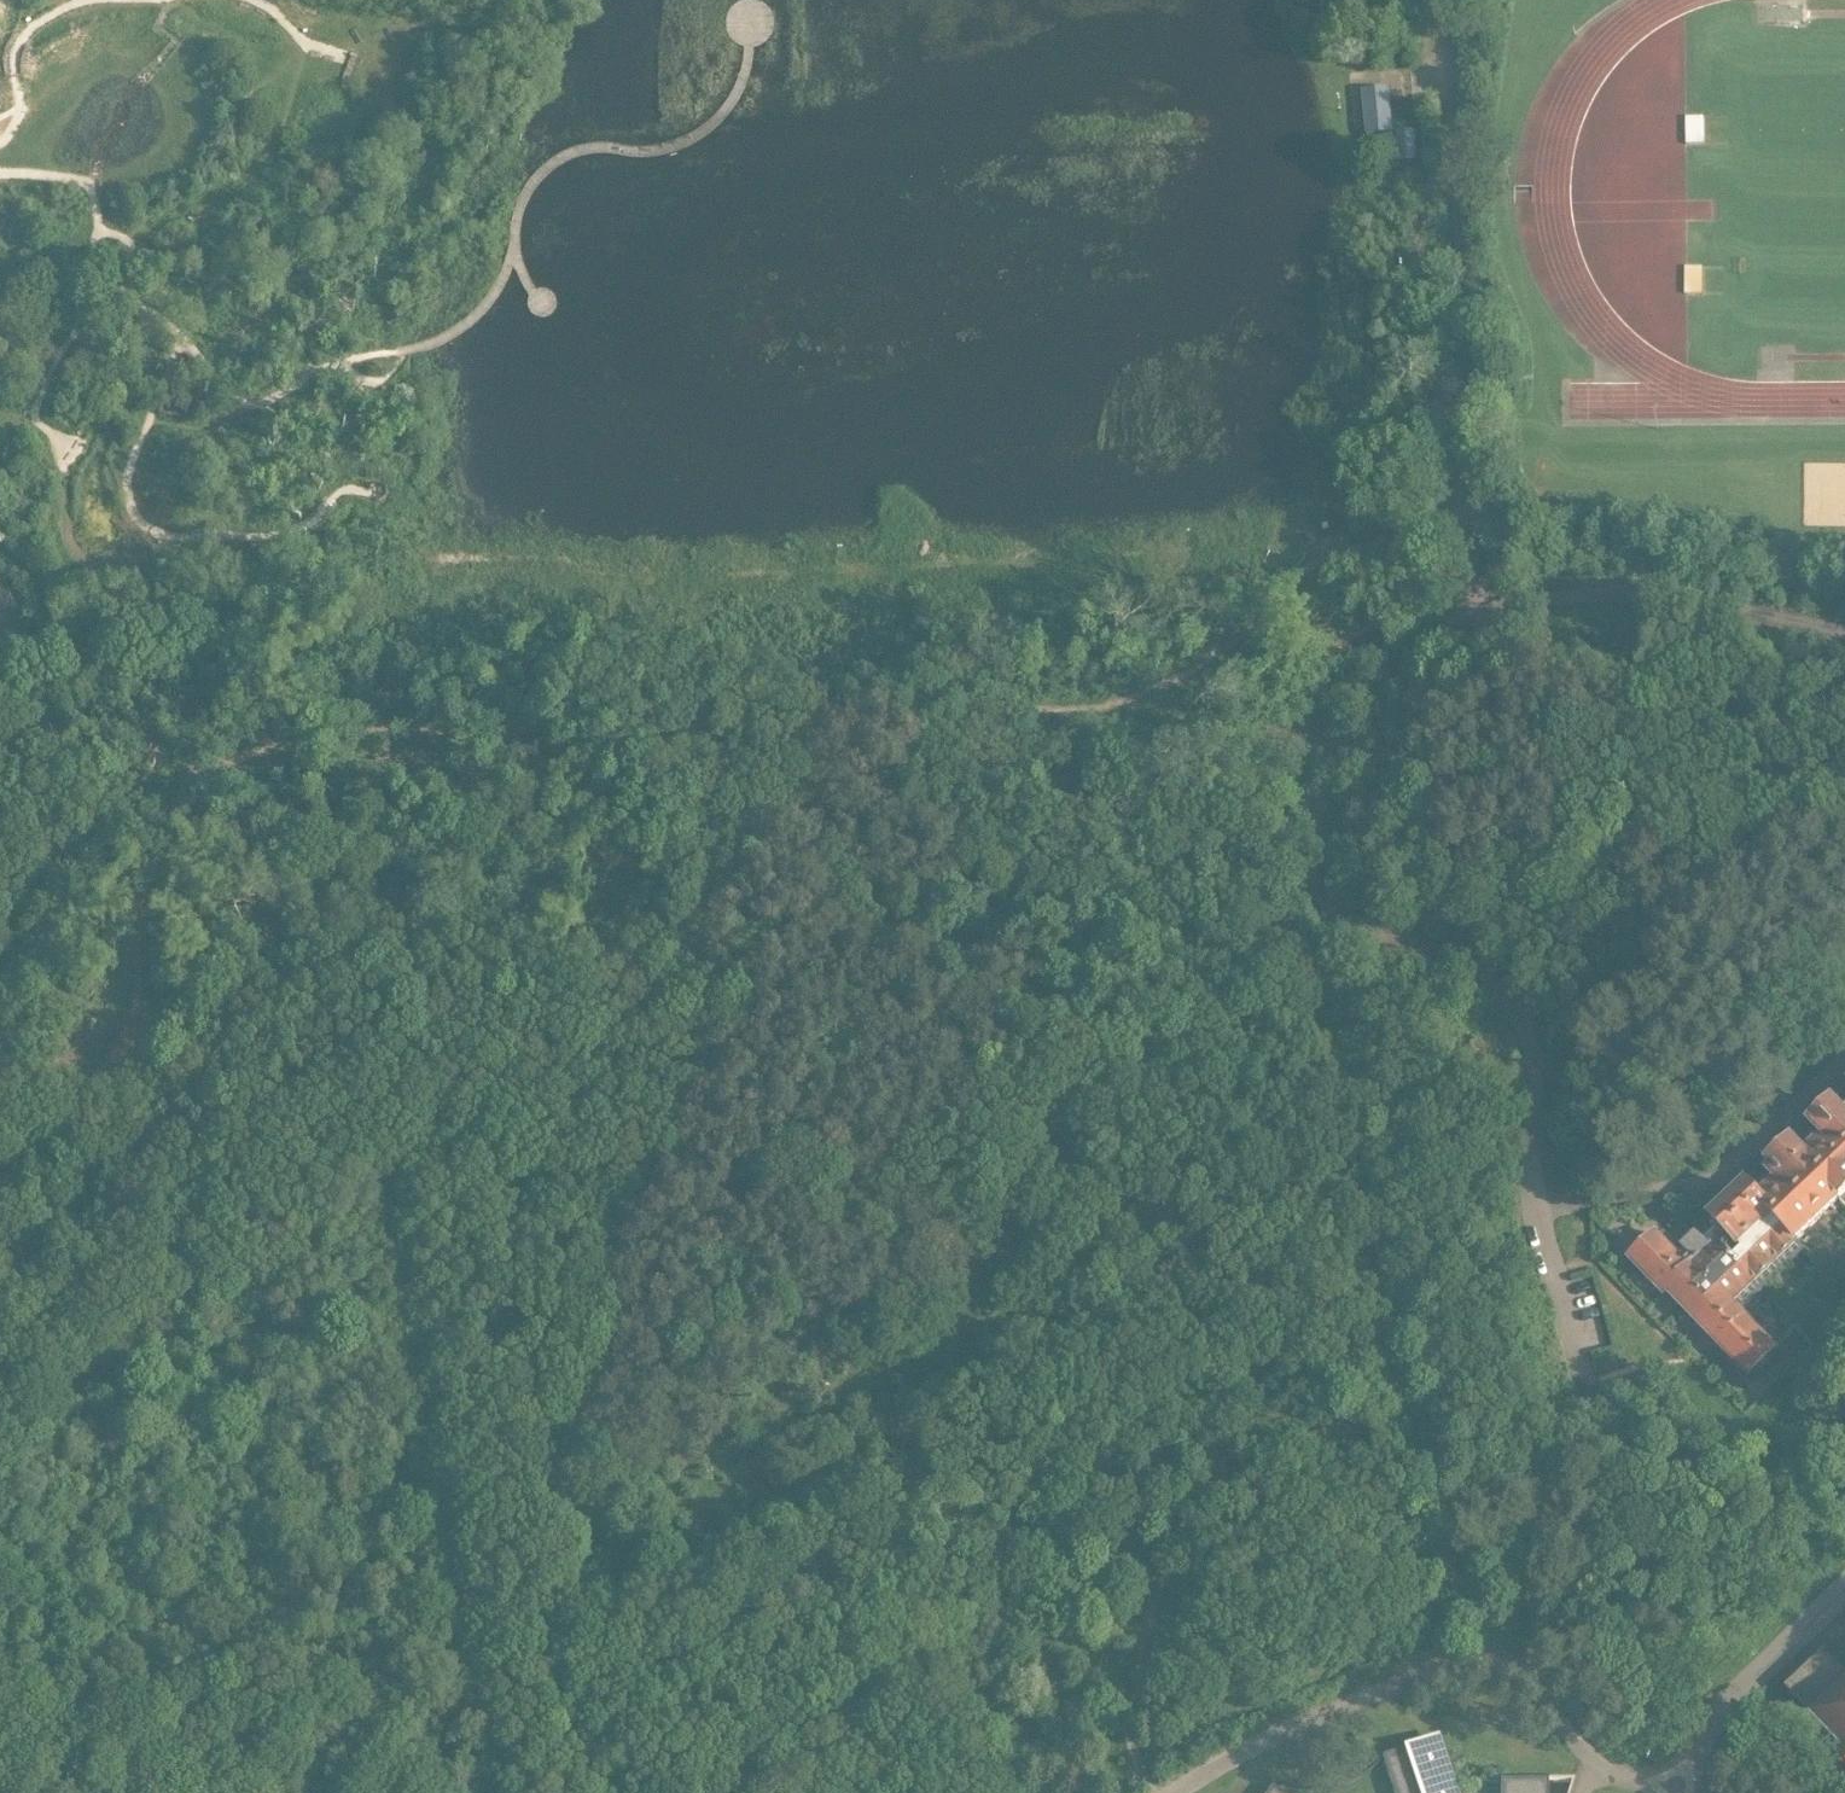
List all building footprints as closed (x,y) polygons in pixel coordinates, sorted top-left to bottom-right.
[(1359,166),(1413,161),(1410,132),(1394,133),(1394,132),(1389,132),(1385,89),(1361,92),(1365,135),(1366,135),(1367,145),(1357,146),(1359,166)] [(1835,1110),(1830,1104),(1807,1126),(1812,1131),(1794,1149),(1789,1143),(1777,1155),(1772,1150),(1762,1159),(1767,1164),(1765,1165),(1771,1171),(1748,1193),(1743,1187),(1708,1220),(1713,1226),(1697,1241),(1693,1237),(1682,1248),(1686,1252),(1677,1261),(1653,1235),(1627,1260),(1661,1295),(1665,1292),(1745,1376),(1772,1350),(1735,1312),(1799,1251),(1792,1244),(1844,1194),(1844,1100),(1835,1110)] [(1821,1651),(1783,1688),(1844,1754),(1844,1676),(1821,1651)] [(1447,1779),(1433,1738),(1411,1746),(1402,1749),(1379,1757),(1391,1792),(1452,1792),(1447,1779)] [(1571,1781),(1497,1782),(1497,1786),(1497,1792),(1567,1792),(1571,1781)]
